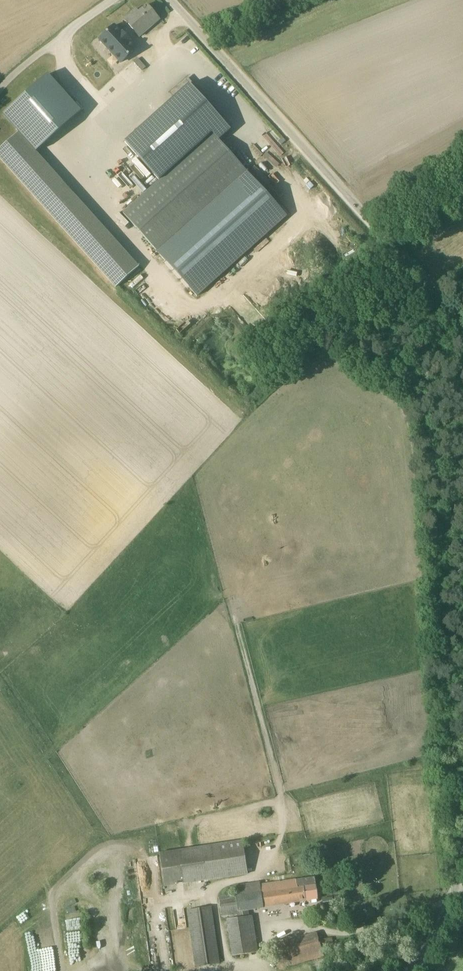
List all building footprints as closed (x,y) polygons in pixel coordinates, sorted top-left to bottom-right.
[(135,38),(160,21),(148,3),(137,10),(135,8),(121,17),(135,38)] [(134,51),(114,26),(98,38),(118,63),(134,51)] [(48,74),(3,114),(37,151),(81,111),(48,74)] [(218,116),(186,80),(173,92),(171,91),(169,92),(174,98),(125,142),(159,180),(123,213),(157,250),(246,170),(219,140),(231,129),(220,117),(222,116),(220,114),(218,116)] [(243,840),(160,852),(165,885),(248,873),(243,840)] [(238,913),(239,917),(248,916),(247,910),(267,907),(266,905),(318,897),(316,885),(315,877),(260,884),(260,882),(234,885),(236,894),(219,896),(222,915),(238,913)] [(334,906),(333,898),(323,899),(324,907),(334,906)] [(211,906),(187,910),(195,966),(219,963),(211,906)] [(239,917),(228,919),(233,955),(256,952),(251,916),(248,916),(239,917)] [(292,963),(292,966),(323,957),(321,950),(331,947),(328,938),(319,941),(316,932),(273,944),(280,966),(292,963)]
